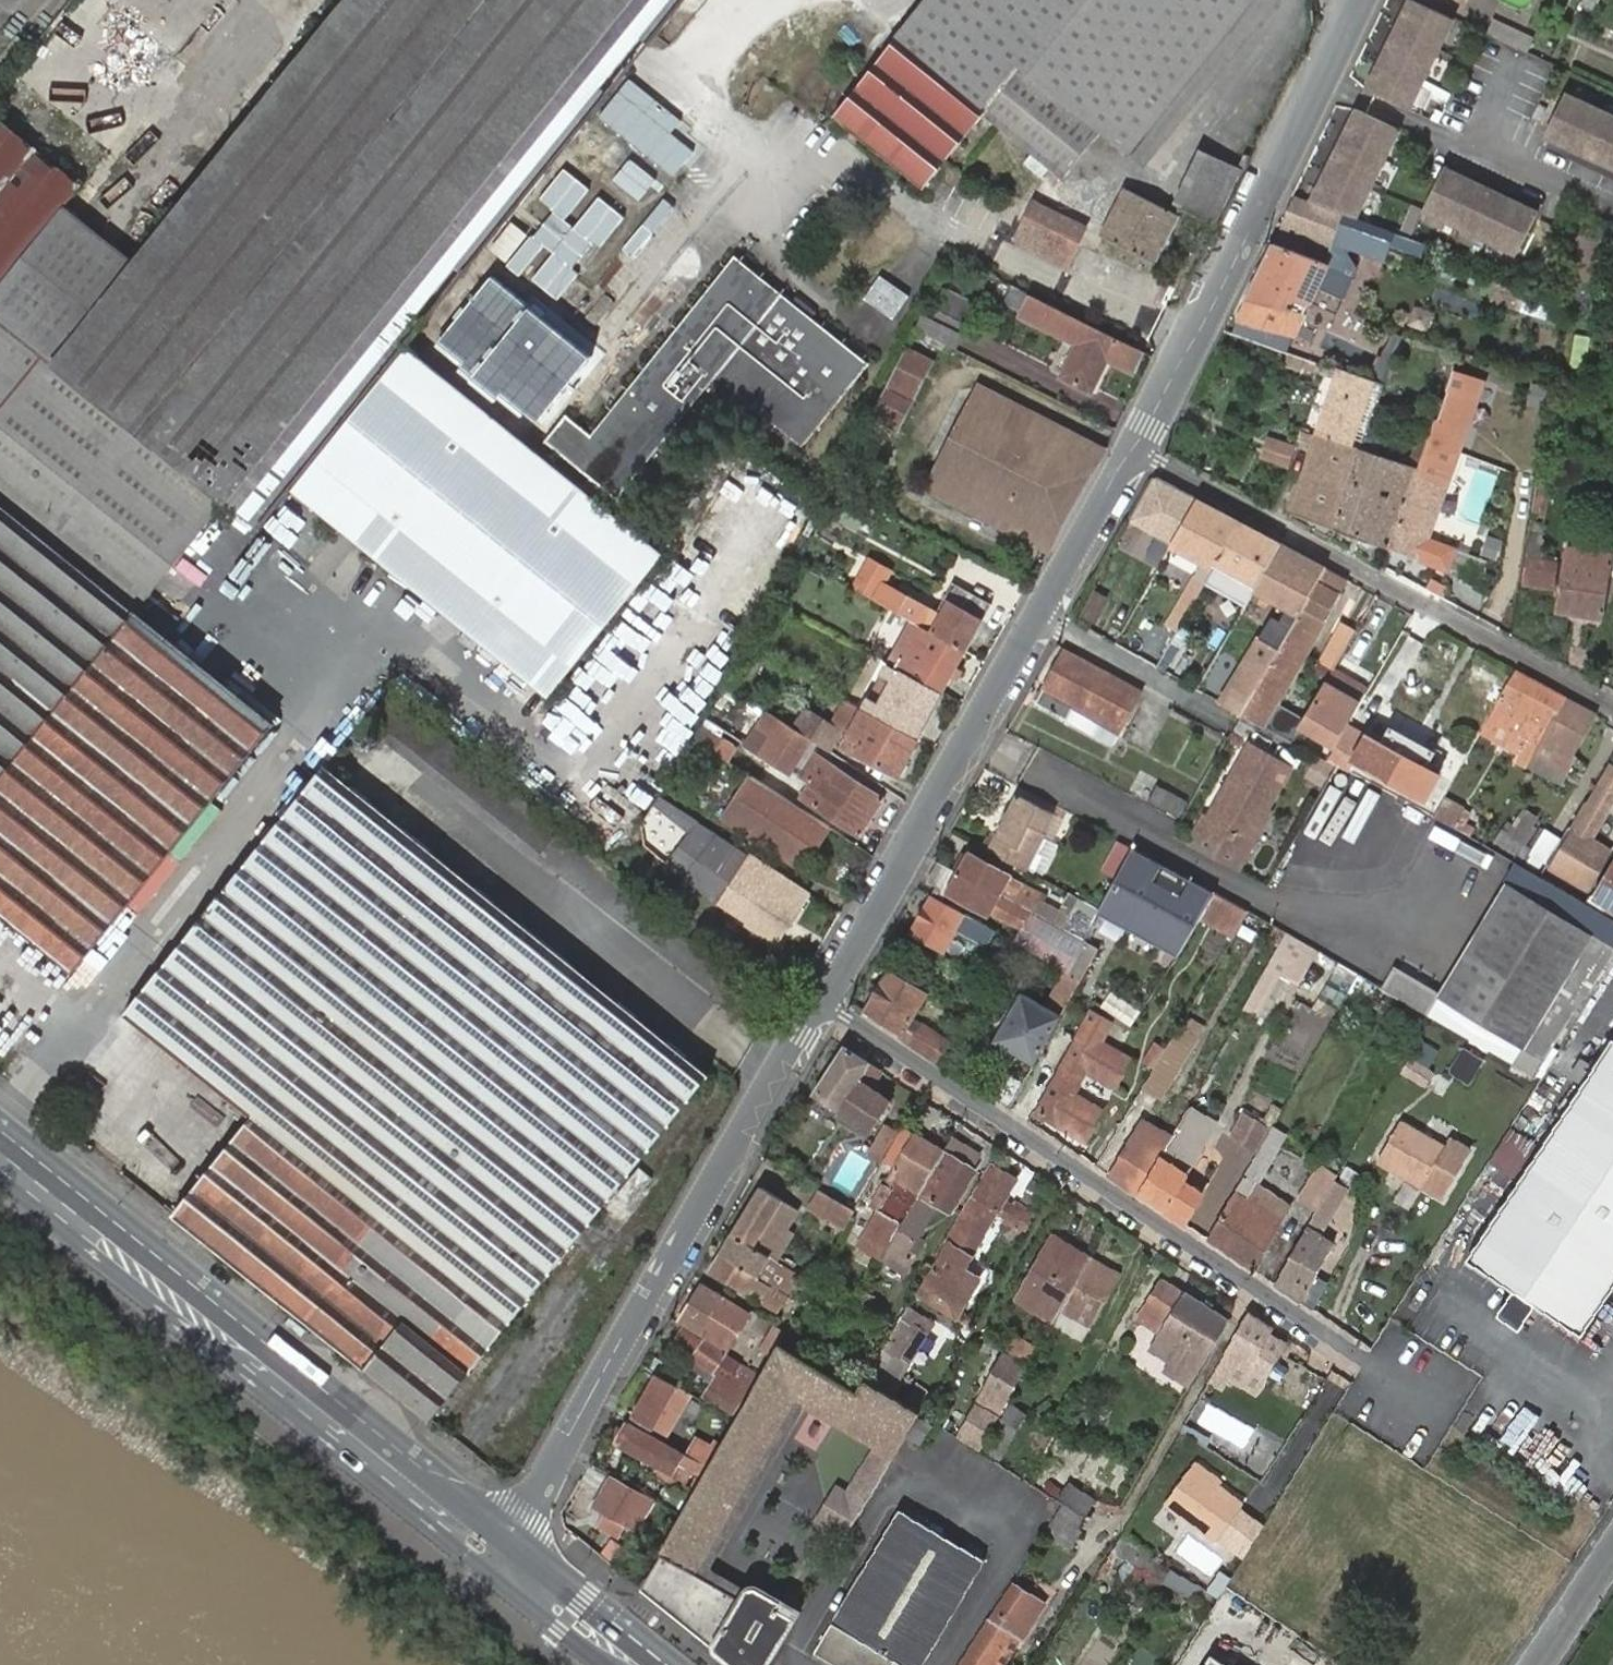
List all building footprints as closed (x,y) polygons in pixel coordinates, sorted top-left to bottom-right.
[(136,263),(79,216),(99,191),(87,180),(82,185),(0,118),(0,321),(224,501),(226,502),(259,528),(292,487),(405,346),(406,345),(410,341),(423,324),(607,94),(576,69),(606,31),(631,0),(348,0),(136,263)] [(14,10),(22,0),(0,0),(0,27),(14,10)] [(606,31),(576,69),(607,94),(638,57),(683,0),(631,0),(606,31)] [(831,112),(848,125),(858,133),(922,185),(925,182),(929,177),(983,111),(1060,176),(1101,131),(1125,149),(1250,0),(921,0),(831,112)] [(1416,0),(1408,0),(1365,88),(1405,106),(1449,16),(1416,0)] [(1526,53),(1533,38),(1493,18),(1486,34),(1526,53)] [(629,76),(597,115),(672,176),(693,150),(671,131),(681,118),(629,76)] [(1570,97),(1550,137),(1612,167),(1612,118),(1570,97)] [(1395,126),(1356,107),(1311,200),(1345,212),(1352,215),(1395,126)] [(1241,168),(1198,147),(1171,203),(1215,223),(1241,168)] [(1465,179),(1440,167),(1422,207),(1448,219),(1465,179)] [(532,235),(507,266),(520,276),(545,245),(554,253),(533,279),(559,300),(580,273),(573,268),(593,242),(600,248),(625,217),(599,196),(575,227),(565,219),(590,189),(564,168),(540,199),(555,211),(534,236),(532,235)] [(1532,210),(1465,179),(1448,219),(1513,250),(1532,210)] [(1127,189),(1103,237),(1155,263),(1180,215),(1127,189)] [(1311,200),(1294,194),(1279,226),(1330,247),(1345,212),(1311,200)] [(1066,266),(1084,229),(1034,203),(1015,240),(1066,266)] [(1247,300),(1237,320),(1294,335),(1302,318),(1309,320),(1310,314),(1313,308),(1308,306),(1325,270),(1328,265),(1328,263),(1275,243),(1247,300)] [(566,414),(546,440),(618,499),(716,378),(803,447),(869,365),(831,335),(754,272),(734,256),(591,434),(566,414)] [(1132,372),(1143,351),(1031,295),(1020,316),(1077,344),(1061,377),(1092,392),(1108,359),(1132,372)] [(957,347),(973,316),(942,300),(933,319),(923,314),(915,329),(956,349),(957,347)] [(136,612),(224,501),(0,321),(0,780),(136,612)] [(405,346),(292,487),(549,695),(663,554),(405,346)] [(932,362),(906,349),(873,415),(874,415),(896,427),(898,427),(932,362)] [(1340,369),(1317,365),(1315,371),(1337,377),(1340,369)] [(1388,402),(1413,404),(1415,369),(1390,368),(1388,402)] [(1337,377),(1318,435),(1362,450),(1363,448),(1367,436),(1378,404),(1384,385),(1340,369),(1337,377)] [(1069,514),(1105,450),(1102,449),(1102,446),(1091,441),(1091,443),(979,386),(927,489),(1048,551),(1049,551),(1068,514),(1069,514)] [(1439,420),(1436,419),(1423,458),(1419,468),(1416,474),(1446,485),(1477,399),(1449,390),(1439,420)] [(1390,408),(1378,404),(1367,436),(1378,441),(1390,408)] [(874,415),(868,424),(891,436),(896,427),(874,415)] [(1362,450),(1318,435),(1291,513),(1335,529),(1362,450)] [(1419,468),(1407,464),(1395,496),(1367,486),(1378,454),(1382,442),(1378,441),(1367,436),(1363,448),(1362,450),(1335,529),(1389,548),(1407,499),(1416,474),(1419,468)] [(1294,447),(1269,438),(1263,457),(1288,466),(1294,447)] [(1395,496),(1407,464),(1378,454),(1367,486),(1395,496)] [(1407,499),(1389,548),(1419,559),(1446,485),(1416,474),(1407,499)] [(1154,479),(1132,520),(1173,542),(1197,500),(1158,478),(1154,479)] [(1540,485),(1532,525),(1544,527),(1550,494),(1546,493),(1547,486),(1540,485)] [(1170,548),(1202,566),(1195,577),(1192,575),(1165,624),(1177,631),(1214,564),(1238,522),(1197,500),(1173,542),(1170,548)] [(1265,571),(1281,543),(1238,522),(1214,564),(1226,571),(1246,582),(1254,587),(1256,587),(1265,571)] [(1532,525),(1526,559),(1541,561),(1544,540),(1542,539),(1544,527),(1532,525)] [(1222,704),(1241,715),(1294,626),(1300,614),(1310,597),(1326,567),(1281,543),(1265,571),(1256,587),(1245,606),(1242,611),(1236,622),(1242,625),(1245,620),(1248,621),(1251,617),(1264,593),(1290,608),(1282,622),(1273,616),(1222,704)] [(1566,548),(1555,612),(1603,620),(1612,562),(1612,555),(1566,548)] [(1541,561),(1526,559),(1522,584),(1553,589),(1557,563),(1541,561)] [(913,621),(966,651),(983,621),(992,604),(953,582),(940,607),(936,613),(882,583),(889,571),(870,561),(855,589),(859,591),(913,621)] [(1294,626),(1241,715),(1264,728),(1292,743),(1300,727),(1286,719),(1281,728),(1268,721),(1348,580),(1326,567),(1310,597),(1300,614),(1294,626)] [(1076,615),(1092,624),(1106,597),(1090,589),(1076,615)] [(783,596),(780,603),(789,608),(793,602),(783,596)] [(136,612),(0,780),(0,912),(74,972),(274,724),(136,612)] [(943,693),(966,651),(913,621),(889,663),(943,693)] [(1356,631),(1341,622),(1319,661),(1333,669),(1334,668),(1356,631)] [(1118,732),(1141,690),(1066,649),(1036,703),(1066,720),(1074,706),(1117,731),(1118,732)] [(918,738),(943,693),(889,663),(884,674),(894,680),(880,705),(870,699),(864,709),(918,738)] [(1300,727),(1292,743),(1300,747),(1309,730),(1337,744),(1348,723),(1359,704),(1367,690),(1333,669),(1325,683),(1311,707),(1303,723),(1301,726),(1300,727)] [(1532,757),(1533,756),(1545,733),(1565,696),(1516,670),(1495,706),(1496,706),(1487,722),(1525,744),(1516,758),(1515,760),(1527,767),(1532,757)] [(1533,756),(1532,757),(1566,774),(1576,756),(1574,756),(1597,714),(1565,696),(1545,733),(1533,756)] [(1297,720),(1303,723),(1311,707),(1306,705),(1297,720)] [(1110,744),(1117,731),(1074,706),(1066,720),(1110,744)] [(794,728),(811,739),(831,752),(844,730),(831,723),(806,708),(794,728)] [(898,776),(918,738),(864,709),(857,723),(851,735),(844,747),(857,754),(898,776)] [(794,728),(769,712),(759,726),(773,735),(761,754),(789,772),(811,739),(794,728)] [(844,730),(851,735),(857,723),(838,712),(831,723),(844,730)] [(655,719),(630,766),(662,783),(687,736),(655,719)] [(1487,722),(1480,735),(1516,758),(1525,744),(1487,722)] [(1348,772),(1354,760),(1426,800),(1439,774),(1435,772),(1450,746),(1441,741),(1434,754),(1388,729),(1381,742),(1368,735),(1348,723),(1337,744),(1327,761),(1336,766),(1348,772)] [(693,743),(715,750),(720,733),(698,726),(693,743)] [(1291,767),(1249,744),(1207,818),(1249,841),(1267,810),(1291,767)] [(817,791),(810,802),(861,836),(884,800),(814,754),(802,772),(812,779),(807,785),(817,791)] [(1560,784),(1566,774),(1532,757),(1527,767),(1560,784)] [(1585,802),(1570,827),(1574,830),(1552,867),(1587,889),(1610,851),(1591,840),(1605,814),(1612,801),(1612,767),(1610,765),(1588,803),(1585,802)] [(174,1215),(431,1420),(710,1075),(326,766),(126,1014),(182,1058),(254,1115),(241,1131),(196,1188),(181,1206),(174,1215)] [(830,826),(752,776),(725,817),(803,868),(830,826)] [(1156,784),(1148,799),(1179,817),(1188,801),(1156,784)] [(799,796),(810,802),(817,791),(807,785),(799,796)] [(996,837),(989,851),(1025,870),(1043,836),(1044,833),(1054,814),(1017,795),(1014,801),(1008,813),(1005,819),(996,837)] [(1464,807),(1445,796),(1433,816),(1453,827),(1464,807)] [(1270,812),(1267,810),(1249,841),(1207,818),(1204,816),(1197,829),(1246,856),(1270,812)] [(666,862),(687,881),(722,837),(699,821),(666,862)] [(1545,858),(1549,860),(1561,840),(1546,830),(1534,850),(1502,830),(1495,841),(1538,869),(1545,858)] [(1025,870),(1042,879),(1059,845),(1043,836),(1025,870)] [(718,902),(720,903),(749,923),(748,924),(771,940),(776,933),(781,925),(803,890),(781,875),(771,869),(751,856),(722,837),(687,881),(716,905),(718,902)] [(1114,877),(1130,848),(1118,841),(1102,871),(1114,877)] [(1215,894),(1132,848),(1100,909),(1098,913),(1178,956),(1215,894)] [(968,853),(958,872),(957,873),(999,896),(999,895),(1010,876),(968,853)] [(1022,928),(1014,941),(1066,970),(1070,973),(1086,942),(1083,941),(1055,926),(1012,902),(999,895),(999,896),(957,873),(958,872),(939,862),(929,881),(938,886),(947,891),(971,904),(989,914),(991,911),(1022,928)] [(1594,895),(1612,906),(1612,863),(1594,895)] [(1010,876),(999,895),(1012,902),(1022,883),(1010,876)] [(1508,883),(1439,997),(1542,1060),(1612,951),(1612,947),(1508,883)] [(938,886),(933,896),(965,914),(971,904),(947,891),(938,886)] [(931,895),(910,933),(943,953),(957,927),(987,944),(994,930),(965,914),(933,896),(931,895)] [(1201,920),(1232,937),(1246,912),(1215,895),(1201,920)] [(1570,917),(1611,940),(1612,935),(1612,926),(1576,906),(1570,917)] [(1279,943),(1285,933),(1274,927),(1268,937),(1279,943)] [(1279,943),(1242,1009),(1256,1017),(1278,976),(1298,987),(1318,951),(1285,932),(1285,933),(1279,943)] [(1086,942),(1070,973),(1082,979),(1099,947),(1084,939),(1083,941),(1086,942)] [(889,969),(864,1012),(900,1036),(936,1062),(949,1043),(911,1018),(927,992),(889,969)] [(1428,1014),(1439,995),(1395,969),(1383,988),(1397,995),(1423,1009),(1428,1014)] [(996,1041),(1035,1063),(1061,1016),(1082,979),(1070,973),(1066,970),(1045,1007),(1023,994),(1013,1010),(1012,1012),(1007,1021),(1006,1024),(996,1041)] [(1368,979),(1360,995),(1390,1009),(1397,995),(1383,988),(1368,979)] [(18,1001),(0,986),(0,1002),(10,1010),(18,1001)] [(1113,995),(1104,1009),(1133,1025),(1142,1012),(1113,995)] [(1089,1011),(1075,1036),(1078,1038),(1036,1112),(1056,1124),(1058,1121),(1086,1137),(1102,1110),(1073,1094),(1086,1070),(1115,1086),(1130,1059),(1102,1043),(1112,1024),(1089,1011)] [(1180,1026),(1142,1087),(1160,1098),(1198,1037),(1181,1025),(1180,1026)] [(1467,1257),(1582,1332),(1612,1285),(1612,1035),(1467,1257)] [(882,1070),(845,1046),(813,1095),(838,1111),(837,1112),(869,1133),(890,1101),(870,1088),(882,1070)] [(1446,1073),(1468,1086),(1483,1060),(1461,1048),(1446,1073)] [(1433,1072),(1411,1058),(1402,1072),(1425,1086),(1433,1072)] [(1163,1151),(1138,1194),(1183,1223),(1201,1193),(1180,1182),(1213,1123),(1188,1108),(1171,1138),(1168,1143),(1163,1151)] [(1231,1137),(1255,1150),(1267,1128),(1244,1114),(1231,1137)] [(1511,1121),(1485,1162),(1516,1181),(1542,1141),(1511,1121)] [(1446,1149),(1402,1122),(1378,1159),(1422,1186),(1446,1149)] [(1138,1123),(1109,1174),(1138,1194),(1163,1151),(1144,1140),(1150,1130),(1138,1123)] [(869,1152),(884,1160),(900,1133),(886,1124),(869,1152)] [(1273,1125),(1208,1239),(1252,1270),(1262,1254),(1281,1222),(1248,1200),(1257,1185),(1287,1134),(1273,1125)] [(890,1244),(898,1230),(908,1213),(915,1199),(919,1192),(943,1151),(903,1129),(900,1133),(884,1160),(896,1167),(890,1177),(896,1181),(892,1188),(880,1209),(860,1244),(883,1255),(890,1244)] [(1161,1139),(1168,1143),(1171,1138),(1165,1134),(1161,1139)] [(967,1147),(951,1137),(943,1151),(919,1192),(920,1193),(916,1200),(915,1199),(908,1213),(898,1230),(890,1244),(912,1256),(921,1241),(915,1238),(931,1210),(929,1207),(922,1203),(926,1196),(949,1209),(972,1170),(958,1162),(967,1147)] [(982,1155),(967,1147),(958,1162),(972,1170),(982,1155)] [(945,1311),(955,1318),(971,1292),(959,1286),(955,1283),(970,1256),(1015,1179),(992,1165),(979,1189),(975,1187),(959,1215),(963,1217),(948,1244),(932,1270),(918,1293),(933,1302),(932,1303),(945,1311)] [(1300,1198),(1317,1208),(1334,1180),(1337,1175),(1320,1165),(1300,1198)] [(1037,1207),(1047,1188),(1030,1179),(1019,1198),(1037,1207)] [(1274,1284),(1312,1309),(1327,1283),(1316,1275),(1334,1243),(1322,1236),(1348,1188),(1334,1180),(1317,1208),(1274,1284)] [(870,1204),(880,1209),(892,1188),(882,1183),(870,1204)] [(1257,1185),(1248,1200),(1281,1222),(1290,1207),(1257,1185)] [(761,1186),(733,1233),(752,1246),(766,1255),(767,1254),(796,1209),(761,1186)] [(855,1211),(818,1189),(807,1208),(845,1230),(855,1211)] [(1012,1207),(1003,1223),(1023,1234),(1035,1213),(1015,1202),(1012,1207)] [(997,1219),(1003,1223),(1012,1207),(1005,1203),(997,1219)] [(752,1246),(733,1233),(721,1252),(709,1271),(759,1302),(760,1300),(776,1310),(799,1274),(769,1256),(767,1254),(766,1255),(752,1246)] [(1085,1264),(1088,1258),(1050,1237),(1015,1300),(1053,1322),(1060,1310),(1064,1303),(1085,1264)] [(883,1255),(883,1257),(904,1270),(912,1256),(890,1244),(883,1255)] [(1119,1273),(1089,1257),(1088,1258),(1085,1264),(1115,1280),(1119,1273)] [(1093,1319),(1115,1280),(1085,1264),(1064,1303),(1093,1319)] [(1189,1385),(1230,1319),(1163,1278),(1144,1309),(1165,1322),(1159,1332),(1149,1348),(1169,1360),(1163,1370),(1189,1385)] [(707,1337),(730,1301),(703,1284),(680,1320),(707,1337)] [(862,1291),(853,1307),(865,1315),(875,1299),(862,1291)] [(1090,1326),(1093,1319),(1064,1303),(1060,1310),(1090,1326)] [(908,1308),(885,1346),(909,1362),(932,1323),(908,1308)] [(1165,1322),(1144,1309),(1138,1319),(1159,1332),(1165,1322)] [(1275,1339),(1279,1332),(1248,1311),(1220,1360),(1220,1364),(1209,1380),(1222,1388),(1229,1376),(1258,1393),(1285,1344),(1275,1339)] [(776,1325),(758,1356),(769,1363),(780,1344),(787,1332),(776,1325)] [(683,1327),(673,1343),(696,1357),(705,1341),(683,1327)] [(1039,1345),(1012,1330),(1002,1347),(1029,1363),(1039,1345)] [(716,1371),(726,1354),(705,1341),(696,1357),(695,1358),(716,1371)] [(642,1589),(654,1611),(713,1647),(736,1664),(745,1664),(752,1653),(770,1664),(773,1659),(802,1611),(801,1611),(782,1601),(756,1585),(748,1587),(742,1598),(696,1572),(796,1398),(806,1404),(880,1446),(872,1458),(871,1458),(870,1458),(869,1457),(863,1475),(860,1473),(855,1487),(856,1488),(852,1494),(849,1494),(839,1496),(829,1514),(820,1519),(829,1524),(829,1527),(846,1537),(894,1455),(905,1436),(919,1414),(920,1412),(905,1403),(880,1389),(867,1381),(864,1380),(857,1392),(818,1367),(791,1351),(780,1344),(769,1363),(762,1375),(761,1377),(755,1387),(737,1418),(727,1436),(721,1445),(709,1466),(690,1500),(682,1514),(683,1514),(668,1541),(647,1580),(642,1589)] [(1029,1363),(1004,1349),(955,1436),(980,1450),(1029,1363)] [(750,1384),(755,1387),(761,1377),(734,1360),(735,1360),(726,1354),(716,1371),(717,1372),(713,1379),(712,1380),(742,1398),(750,1384)] [(716,1371),(695,1358),(690,1365),(713,1379),(717,1372),(716,1371)] [(633,1415),(652,1427),(663,1407),(673,1412),(677,1415),(690,1393),(676,1385),(656,1374),(633,1415)] [(733,1413),(742,1398),(712,1380),(703,1395),(733,1413)] [(905,1403),(920,1412),(930,1394),(915,1386),(910,1395),(909,1395),(905,1403)] [(1011,1405),(983,1451),(999,1461),(1027,1415),(1011,1405)] [(663,1407),(652,1427),(661,1433),(673,1412),(663,1407)] [(737,1418),(720,1409),(710,1426),(727,1436),(737,1418)] [(905,1436),(919,1445),(925,1435),(933,1422),(923,1416),(919,1414),(905,1436)] [(679,1484),(688,1468),(700,1475),(705,1466),(684,1454),(628,1423),(625,1429),(619,1426),(614,1434),(620,1438),(617,1443),(658,1465),(655,1471),(679,1484)] [(696,1440),(688,1454),(709,1466),(721,1445),(716,1442),(712,1449),(696,1440)] [(1196,1459),(1192,1465),(1218,1485),(1223,1479),(1196,1459)] [(1192,1465),(1164,1503),(1215,1541),(1216,1539),(1242,1559),(1264,1524),(1241,1506),(1243,1503),(1218,1485),(1192,1465)] [(595,1494),(603,1473),(590,1468),(582,1488),(595,1494)] [(625,1524),(632,1529),(636,1532),(655,1501),(649,1497),(643,1495),(611,1478),(593,1506),(606,1513),(600,1526),(618,1536),(625,1524)] [(1068,1485),(1059,1500),(1064,1503),(1056,1515),(1076,1527),(1093,1500),(1068,1485)] [(666,1486),(658,1500),(682,1514),(690,1500),(666,1486)] [(837,1488),(820,1519),(829,1514),(839,1496),(849,1494),(837,1488)] [(658,1500),(656,1499),(655,1501),(640,1527),(648,1531),(649,1530),(668,1541),(683,1514),(682,1514),(658,1500)] [(815,1653),(834,1664),(892,1664),(894,1660),(902,1664),(921,1664),(985,1559),(900,1509),(833,1623),(832,1623),(815,1653)] [(1055,1514),(1043,1532),(1070,1549),(1082,1531),(1076,1527),(1056,1515),(1055,1514)] [(628,1569),(647,1580),(668,1541),(649,1530),(648,1531),(628,1569)] [(1171,1569),(1122,1534),(1112,1552),(1125,1560),(1162,1582),(1171,1569)] [(600,1556),(610,1564),(622,1546),(611,1539),(600,1556)] [(1113,1579),(1151,1600),(1162,1582),(1125,1560),(1113,1579)] [(628,1569),(622,1573),(642,1589),(647,1580),(628,1569)] [(1201,1586),(1171,1569),(1162,1582),(1183,1595),(1193,1601),(1201,1586)] [(995,1657),(1011,1632),(1021,1638),(1044,1602),(1012,1581),(995,1609),(960,1664),(989,1664),(995,1657)] [(1183,1595),(1162,1582),(1151,1600),(1173,1612),(1183,1595)] [(1011,1632),(995,1657),(1005,1663),(1021,1638),(1011,1632)] [(1200,1664),(1233,1664),(1209,1650),(1200,1664)] [(745,1664),(747,1664),(769,1664),(770,1664),(752,1653),(745,1664)]
